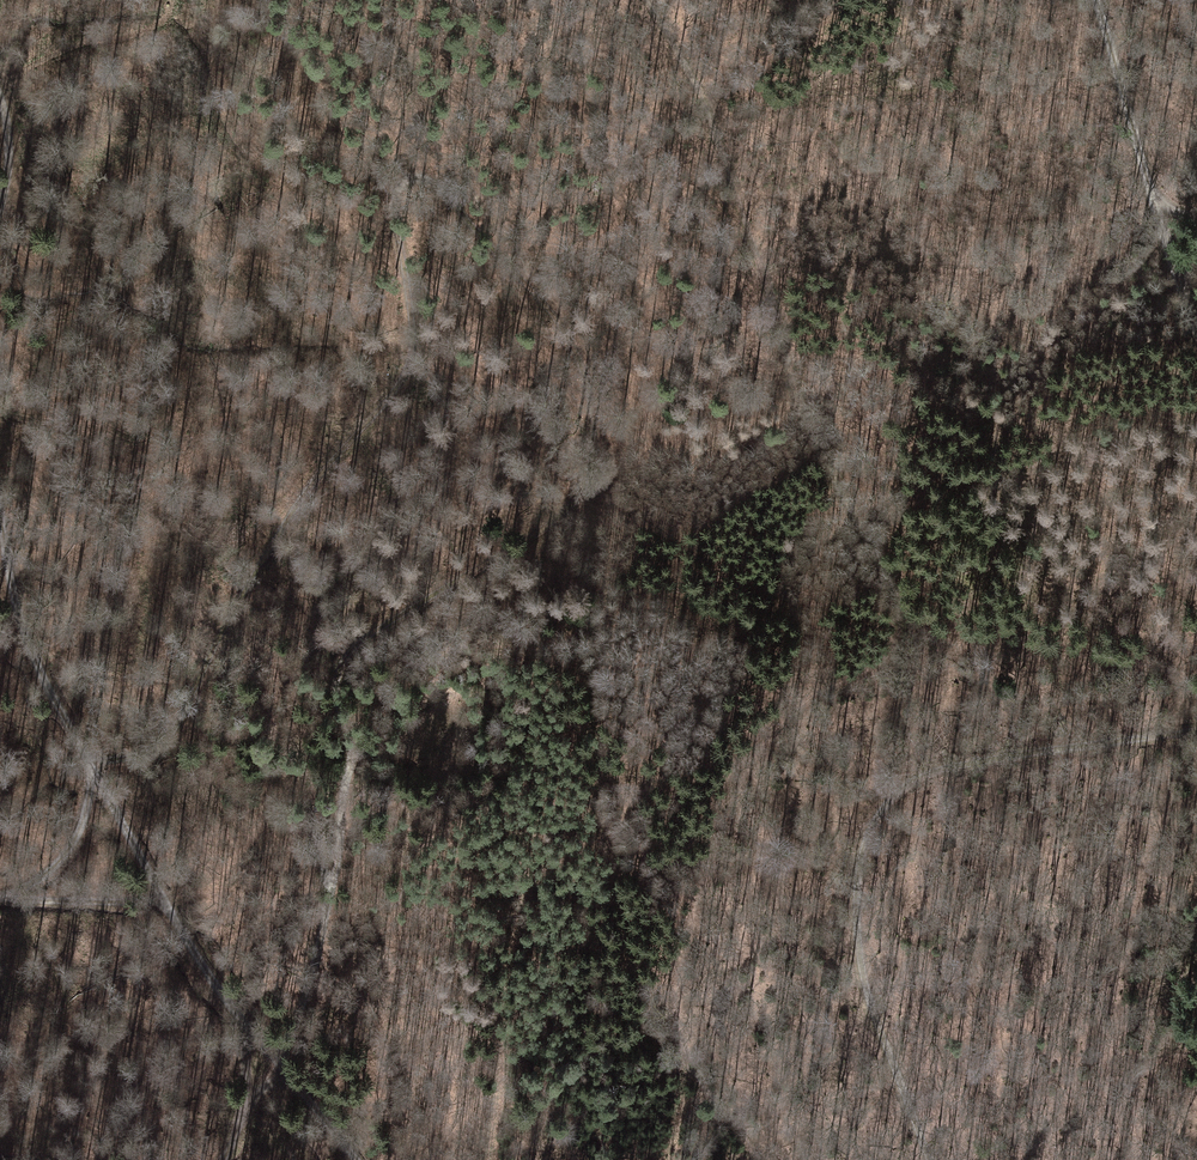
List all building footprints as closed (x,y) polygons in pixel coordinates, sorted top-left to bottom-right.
[(317,775),(304,778),(308,795),(321,793),(317,775)]
